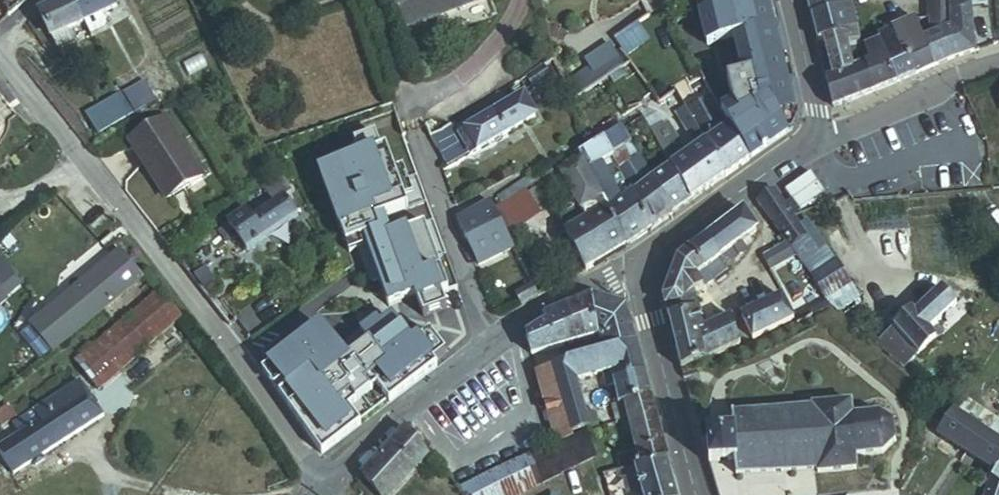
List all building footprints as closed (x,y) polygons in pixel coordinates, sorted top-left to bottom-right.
[(39,4),(50,28),(67,20),(84,12),(78,0),(47,0),(39,4)] [(98,5),(109,0),(78,0),(84,12),(91,27),(100,23),(103,15),(98,5)] [(493,0),(398,0),(394,1),(404,31),(493,0)] [(772,10),(770,0),(736,0),(739,11),(733,12),(735,19),(772,10)] [(843,10),(841,0),(804,0),(808,17),(843,10)] [(967,54),(963,4),(963,0),(944,0),(945,27),(929,30),(927,22),(913,28),(917,36),(928,66),(967,54)] [(945,27),(944,0),(927,0),(927,22),(929,30),(945,27)] [(837,37),(853,33),(848,9),(843,10),(808,17),(814,43),(821,41),(837,37)] [(735,19),(739,39),(775,26),(772,10),(735,19)] [(634,19),(611,33),(621,50),(644,37),(634,19)] [(73,33),(67,20),(50,28),(57,41),(73,33)] [(745,64),(746,64),(779,44),(775,26),(739,39),(745,64)] [(888,79),(905,73),(891,38),(888,30),(872,37),(888,79)] [(905,73),(928,66),(917,36),(909,39),(907,32),(891,38),(905,73)] [(828,107),(888,79),(872,37),(857,44),(853,33),(837,37),(847,73),(830,77),(827,66),(819,68),(828,107)] [(830,77),(847,73),(837,37),(821,41),(827,66),(830,77)] [(588,63),(614,49),(609,40),(583,53),(588,63)] [(744,160),(786,131),(793,109),(779,44),(746,64),(745,64),(702,89),(704,93),(744,160)] [(558,79),(565,93),(621,62),(614,49),(588,63),(558,79)] [(694,73),(703,67),(699,57),(688,62),(694,73)] [(522,84),(523,85),(544,71),(538,62),(511,79),(516,88),(522,84)] [(149,100),(138,77),(120,84),(132,107),(149,100)] [(132,107),(120,84),(79,102),(89,126),(132,107)] [(480,100),(498,130),(527,113),(516,95),(504,102),(497,89),(480,100)] [(650,102),(649,101),(634,111),(656,151),(683,202),(717,179),(678,110),(668,93),(650,102)] [(744,160),(704,93),(678,110),(717,179),(744,160)] [(441,164),(498,130),(480,100),(423,133),(441,164)] [(159,116),(124,140),(163,198),(198,174),(159,116)] [(626,149),(617,154),(612,143),(620,139),(613,125),(596,136),(606,155),(626,195),(643,230),(662,218),(643,181),(626,149)] [(398,193),(388,166),(381,143),(375,145),(370,130),(349,137),(354,153),(314,166),(344,249),(354,245),(366,280),(373,278),(381,301),(410,292),(417,312),(439,304),(434,289),(440,287),(416,220),(381,232),(374,213),(402,204),(398,193)] [(619,246),(643,230),(626,195),(616,200),(595,162),(606,155),(596,136),(572,150),(619,246)] [(579,269),(619,246),(572,150),(551,164),(573,206),(582,221),(562,234),(579,269)] [(662,218),(683,202),(656,151),(648,156),(657,173),(643,181),(662,218)] [(405,190),(395,163),(388,166),(398,193),(405,190)] [(514,186),(529,215),(560,195),(547,166),(514,186)] [(243,244),(291,211),(280,195),(287,189),(278,170),(262,182),(266,188),(244,202),(242,199),(236,204),(237,206),(225,216),(243,244)] [(529,215),(514,186),(485,203),(491,215),(500,232),(529,215)] [(807,285),(831,268),(812,240),(804,245),(768,192),(752,203),(780,244),(788,256),(807,285)] [(452,215),(461,232),(491,215),(485,203),(482,198),(452,215)] [(553,218),(562,234),(582,221),(573,206),(553,218)] [(699,239),(716,264),(737,250),(732,242),(748,230),(737,213),(699,239)] [(477,261),(507,245),(500,232),(491,215),(461,232),(477,261)] [(702,282),(720,269),(716,264),(699,239),(683,252),(702,282)] [(780,244),(755,261),(763,273),(788,256),(780,244)] [(66,322),(133,277),(114,249),(47,294),(66,322)] [(685,296),(702,282),(683,252),(671,261),(654,299),(657,310),(679,302),(685,296)] [(832,321),(856,305),(831,268),(807,285),(832,321)] [(513,306),(534,294),(524,278),(504,289),(513,306)] [(930,338),(925,333),(950,306),(933,289),(914,308),(910,304),(905,309),(902,305),(895,312),(898,315),(894,319),(898,324),(893,329),(917,352),(930,338)] [(66,322),(47,294),(18,313),(37,341),(66,322)] [(562,337),(579,332),(576,318),(590,314),(585,296),(562,306),(565,319),(558,321),(562,337)] [(592,328),(599,333),(622,326),(619,308),(585,296),(590,314),(576,318),(579,332),(592,328)] [(674,369),(692,363),(736,340),(728,317),(697,327),(685,296),(679,302),(657,310),(674,369)] [(787,322),(775,299),(734,316),(741,340),(787,322)] [(69,378),(86,399),(177,324),(160,303),(69,378)] [(530,347),(562,337),(558,321),(565,319),(562,306),(541,315),(543,321),(517,330),(518,334),(530,347)] [(427,361),(439,351),(423,330),(405,343),(384,316),(373,325),(369,320),(367,321),(372,329),(408,382),(430,365),(427,361)] [(408,382),(372,329),(367,321),(355,330),(363,345),(376,365),(395,392),(408,382)] [(297,425),(376,365),(363,345),(355,330),(340,342),(344,347),(335,354),(313,325),(263,364),(280,386),(273,392),(297,425)] [(602,349),(626,342),(622,326),(599,333),(602,349)] [(897,374),(917,352),(893,329),(872,350),(897,374)] [(573,434),(588,427),(584,414),(575,416),(565,381),(595,372),(599,386),(607,384),(638,375),(629,341),(626,342),(602,349),(548,363),(566,437),(573,434)] [(335,354),(344,347),(340,342),(331,349),(335,354)] [(507,469),(566,437),(548,363),(531,368),(536,387),(541,406),(546,429),(501,453),(507,469)] [(280,386),(263,364),(256,369),(273,392),(280,386)] [(317,451),(357,421),(355,418),(384,396),(386,399),(395,392),(376,365),(297,425),(317,451)] [(618,403),(645,397),(638,375),(607,384),(612,405),(618,403)] [(535,408),(541,406),(536,387),(530,389),(535,408)] [(87,424),(71,395),(3,434),(7,441),(0,444),(0,474),(87,424)] [(624,425),(650,419),(645,397),(618,403),(620,410),(624,425)] [(606,417),(620,410),(618,403),(612,405),(605,406),(606,417)] [(884,458),(889,438),(886,427),(874,417),(848,420),(847,406),(810,407),(811,412),(732,416),(732,429),(707,431),(707,462),(734,461),(735,477),(818,472),(819,475),(857,473),(856,459),(884,458)] [(958,456),(975,434),(950,414),(932,436),(958,456)] [(630,451),(657,444),(650,419),(624,425),(630,451)] [(383,494),(384,494),(427,452),(399,425),(356,469),(383,494)] [(583,453),(573,434),(566,437),(507,469),(460,494),(506,494),(583,453)] [(998,457),(998,453),(975,434),(958,456),(984,476),(998,457)] [(635,467),(661,461),(657,444),(630,451),(631,453),(635,467)] [(455,494),(460,494),(507,469),(501,453),(457,479),(447,484),(455,494)] [(619,471),(635,467),(631,453),(616,456),(619,471)] [(984,476),(978,494),(998,494),(998,457),(984,476)] [(661,461),(635,467),(619,471),(601,475),(606,494),(609,494),(639,488),(640,494),(669,494),(661,461)]
